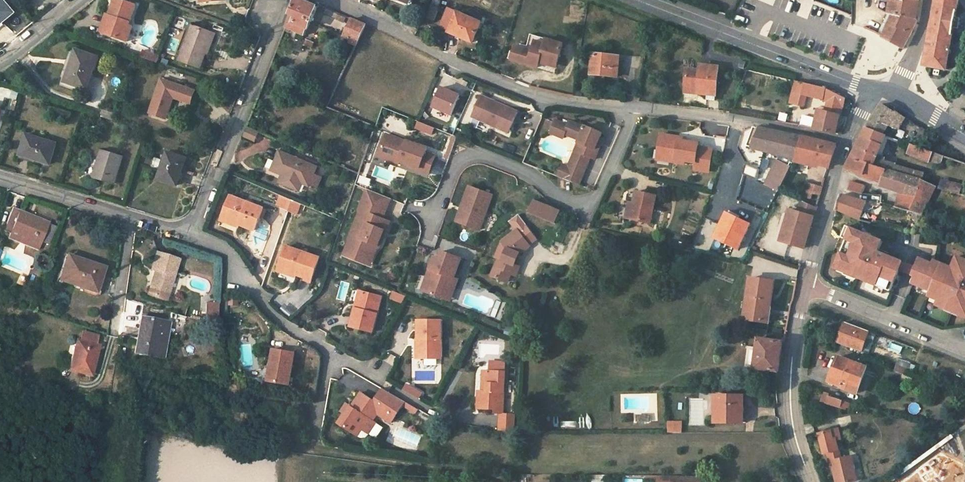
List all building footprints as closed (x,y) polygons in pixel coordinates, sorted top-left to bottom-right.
[(14,13),(3,0),(0,0),(0,25),(14,13)] [(106,35),(127,42),(132,27),(129,26),(136,6),(120,0),(115,0),(110,17),(112,17),(106,35)] [(296,1),(285,28),(305,36),(310,23),(311,23),(317,7),(307,3),(308,0),(296,0),(296,1)] [(437,11),(441,2),(437,0),(434,0),(430,8),(437,11)] [(889,15),(893,16),(888,26),(889,27),(883,38),(904,49),(911,34),(917,22),(916,21),(919,2),(891,0),(889,15)] [(950,52),(950,50),(954,28),(952,27),(954,20),(955,20),(956,19),(959,0),(937,0),(925,67),(946,70),(950,52)] [(449,33),(457,36),(459,34),(474,40),(481,23),(449,9),(441,28),(449,31),(449,33)] [(101,33),(106,35),(112,17),(110,17),(107,16),(101,33)] [(952,27),(954,28),(959,29),(960,19),(956,19),(955,20),(954,20),(952,27)] [(344,37),(357,43),(366,25),(352,20),(344,37)] [(205,53),(212,34),(192,26),(179,61),(201,69),(207,53),(205,53)] [(205,53),(207,53),(209,54),(216,35),(212,34),(205,53)] [(459,34),(457,36),(473,43),(474,40),(459,34)] [(545,45),(546,40),(531,35),(526,50),(532,52),(535,42),(545,45)] [(516,46),(511,60),(537,69),(539,64),(540,61),(556,66),(563,46),(546,40),(545,45),(535,42),(532,52),(526,50),(516,46)] [(308,41),(305,46),(311,49),(314,43),(308,41)] [(64,87),(66,82),(77,51),(71,49),(58,85),(64,87)] [(77,51),(66,82),(86,89),(98,58),(77,51)] [(143,51),(140,58),(157,64),(160,57),(143,51)] [(618,77),(620,57),(593,55),(591,80),(605,81),(606,76),(618,77)] [(556,66),(540,61),(539,64),(556,69),(556,66)] [(687,70),(686,86),(698,88),(697,93),(708,95),(707,99),(716,100),(719,67),(700,65),(700,71),(687,70)] [(194,91),(161,80),(150,113),(166,119),(173,98),(190,103),(194,91)] [(66,82),(64,87),(85,95),(86,89),(66,82)] [(796,82),(791,104),(804,107),(807,96),(824,100),(828,102),(825,113),(819,111),(817,120),(814,129),(836,134),(843,107),(844,108),(846,98),(826,89),(796,82)] [(451,115),(459,95),(441,88),(433,107),(451,115)] [(517,112),(481,97),(473,117),(509,133),(517,112)] [(867,128),(883,135),(889,126),(899,130),(905,119),(897,113),(896,114),(882,105),(867,128)] [(104,107),(101,116),(112,120),(115,111),(104,107)] [(780,120),(788,122),(790,114),(781,112),(780,120)] [(814,129),(817,120),(804,117),(802,127),(814,129)] [(579,141),(575,152),(588,157),(590,158),(595,160),(601,144),(597,143),(601,133),(585,126),(584,128),(569,122),(567,126),(555,121),(550,134),(563,139),(565,135),(579,141)] [(416,128),(432,134),(434,128),(419,122),(416,128)] [(244,137),(256,143),(261,133),(248,127),(244,137)] [(759,129),(753,127),(751,134),(756,136),(759,129)] [(882,145),(886,136),(883,135),(867,128),(865,131),(862,136),(882,145)] [(756,136),(751,134),(747,146),(797,160),(803,138),(791,135),(788,135),(786,136),(785,137),(776,134),(774,132),(759,129),(756,136)] [(388,159),(398,164),(399,161),(409,165),(419,169),(418,171),(428,175),(435,156),(425,153),(427,148),(407,141),(406,142),(386,134),(381,149),(390,152),(388,159)] [(26,135),(19,155),(49,165),(56,144),(26,135)] [(662,154),(665,136),(661,135),(657,161),(684,164),(685,162),(676,160),(677,156),(662,154)] [(686,139),(665,136),(662,154),(677,156),(676,160),(685,162),(695,164),(694,170),(709,173),(713,150),(698,148),(699,144),(686,142),(686,139)] [(862,136),(852,157),(873,166),(887,171),(883,184),(882,187),(901,193),(917,196),(922,181),(894,173),(896,166),(896,164),(885,161),(885,158),(883,158),(877,156),(882,145),(862,136)] [(877,156),(883,158),(891,138),(886,136),(882,145),(877,156)] [(836,146),(803,138),(797,160),(796,162),(806,165),(807,162),(829,168),(836,146)] [(930,162),(933,153),(911,145),(908,154),(930,162)] [(390,152),(381,149),(378,156),(388,159),(390,152)] [(93,178),(94,178),(113,184),(117,171),(119,171),(123,156),(102,150),(93,178)] [(158,179),(177,186),(187,159),(167,152),(158,179)] [(319,165),(312,162),(310,165),(305,163),(280,152),(272,171),(283,176),(280,184),(299,192),(302,184),(309,187),(310,184),(314,175),(319,165)] [(588,157),(575,152),(571,162),(584,167),(588,157)] [(944,157),(933,153),(930,162),(938,166),(941,164),(944,157)] [(846,168),(883,184),(887,171),(873,166),(852,157),(846,168)] [(579,186),(586,168),(584,167),(571,162),(569,167),(567,172),(561,170),(558,177),(579,186)] [(769,177),(783,183),(790,168),(777,162),(769,177)] [(743,174),(756,180),(759,169),(746,164),(743,174)] [(924,174),(896,166),(894,173),(922,181),(924,174)] [(314,175),(310,184),(318,188),(322,178),(314,175)] [(359,183),(370,187),(373,179),(361,175),(359,183)] [(779,192),(783,183),(769,177),(768,181),(765,185),(779,192)] [(821,196),(826,180),(817,177),(814,186),(810,185),(806,198),(811,200),(813,194),(821,196)] [(935,188),(922,181),(917,196),(910,212),(914,213),(921,216),(922,216),(935,188)] [(849,191),(862,195),(865,186),(852,182),(849,191)] [(943,182),(941,189),(959,195),(961,187),(943,182)] [(469,187),(461,208),(464,209),(459,223),(480,230),(492,195),(469,187)] [(382,195),(367,189),(359,210),(361,211),(349,240),(350,240),(357,243),(351,258),(361,262),(365,253),(374,257),(384,231),(386,232),(390,222),(383,219),(374,216),(382,195)] [(634,204),(630,220),(650,224),(656,197),(637,192),(634,204)] [(895,208),(910,212),(917,196),(901,193),(895,208)] [(292,200),(279,194),(275,204),(289,209),(292,200)] [(391,199),(382,195),(374,216),(383,219),(391,199)] [(842,195),(840,202),(837,211),(851,216),(860,221),(867,202),(842,195)] [(222,218),(240,225),(255,231),(264,209),(231,197),(222,218)] [(289,209),(288,212),(297,215),(302,204),(292,200),(289,209)] [(534,200),(529,213),(556,224),(561,211),(534,200)] [(803,201),(799,213),(791,210),(781,241),(805,248),(817,207),(803,201)] [(625,218),(630,220),(634,204),(629,203),(625,218)] [(49,223),(34,217),(32,221),(28,219),(29,215),(13,208),(3,231),(10,234),(8,238),(38,250),(41,242),(48,245),(54,228),(48,226),(49,223)] [(739,250),(751,224),(727,213),(715,238),(739,250)] [(918,224),(921,216),(914,213),(912,219),(916,220),(915,222),(918,224)] [(536,239),(518,215),(512,219),(515,223),(513,225),(517,231),(529,245),(536,239)] [(239,228),(240,225),(222,218),(221,221),(239,228)] [(852,229),(847,227),(842,238),(848,240),(852,229)] [(883,242),(852,229),(848,240),(836,269),(846,273),(848,269),(860,274),(859,278),(870,283),(885,289),(891,291),(900,270),(891,266),(894,259),(879,252),(883,242)] [(499,259),(492,276),(507,282),(511,274),(515,276),(519,267),(515,265),(519,255),(530,246),(529,245),(517,231),(503,242),(508,249),(503,260),(499,259)] [(357,243),(350,240),(344,255),(351,258),(357,243)] [(508,249),(503,242),(496,258),(499,259),(503,260),(508,249)] [(557,242),(554,249),(562,252),(564,245),(557,242)] [(279,269),(296,275),(312,281),(320,258),(287,247),(279,269)] [(427,277),(422,290),(445,298),(449,286),(455,288),(458,279),(454,278),(461,258),(442,251),(439,258),(434,256),(430,269),(433,271),(431,278),(427,277)] [(165,301),(179,260),(156,253),(151,270),(155,271),(147,295),(165,301)] [(365,253),(361,262),(370,266),(374,257),(365,253)] [(67,256),(59,280),(95,292),(103,268),(67,256)] [(914,284),(921,287),(940,295),(941,297),(940,300),(938,305),(964,316),(964,259),(962,258),(959,264),(957,263),(955,262),(953,268),(935,261),(930,273),(922,270),(919,276),(917,275),(914,284)] [(903,262),(894,259),(891,266),(900,270),(903,262)] [(917,268),(903,262),(900,270),(914,275),(917,268)] [(914,275),(911,283),(914,284),(917,275),(919,276),(922,270),(917,268),(914,275)] [(295,279),(296,275),(279,269),(278,273),(295,279)] [(860,274),(848,269),(846,273),(845,276),(858,281),(859,278),(860,274)] [(770,323),(771,310),(769,310),(774,282),(751,279),(744,319),(770,323)] [(885,289),(870,283),(867,288),(882,294),(885,289)] [(455,288),(449,286),(445,298),(450,301),(455,288)] [(940,295),(921,287),(919,292),(940,300),(941,297),(940,295)] [(226,305),(240,306),(241,291),(227,291),(226,305)] [(359,310),(363,293),(359,292),(355,309),(359,310)] [(403,302),(405,296),(393,292),(391,299),(403,302)] [(381,297),(363,293),(359,310),(355,309),(350,327),(372,333),(381,297)] [(218,326),(218,302),(206,302),(206,323),(218,326)] [(143,342),(147,319),(141,317),(137,340),(143,342)] [(169,323),(147,319),(143,342),(137,340),(135,353),(163,359),(169,323)] [(420,339),(421,358),(441,358),(441,321),(418,321),(418,339),(420,339)] [(861,352),(869,331),(846,323),(838,344),(861,352)] [(506,334),(512,336),(515,326),(508,324),(506,334)] [(98,336),(83,332),(81,341),(77,340),(70,370),(91,375),(98,346),(96,345),(98,336)] [(783,342),(767,340),(761,339),(759,339),(755,369),(778,372),(783,342)] [(900,354),(903,346),(892,342),(889,350),(900,354)] [(273,368),(270,382),(289,385),(295,353),(273,349),(270,367),(273,368)] [(838,357),(834,369),(829,382),(842,387),(842,388),(858,393),(867,368),(838,357)] [(897,365),(909,370),(911,364),(899,360),(897,365)] [(486,391),(482,391),(479,391),(478,409),(494,410),(494,414),(500,414),(499,431),(514,433),(515,414),(503,414),(505,363),(490,362),(490,372),(488,371),(486,391)] [(273,368),(270,367),(266,367),(263,381),(270,382),(273,368)] [(407,384),(404,392),(422,400),(425,392),(407,384)] [(382,389),(373,401),(377,403),(385,390),(382,389)] [(373,421),(377,415),(381,409),(389,415),(386,420),(392,423),(403,406),(405,402),(385,390),(377,403),(373,401),(361,393),(352,407),(346,408),(345,407),(341,411),(345,414),(339,424),(361,438),(367,438),(369,434),(376,423),(373,421)] [(850,409),(851,404),(829,396),(829,395),(824,393),(821,402),(846,410),(847,407),(850,409)] [(715,423),(740,423),(740,420),(744,420),(744,397),(716,396),(715,423)] [(405,402),(403,406),(416,414),(418,410),(405,402)] [(377,415),(386,420),(389,415),(381,409),(377,415)] [(684,433),(683,421),(668,421),(669,433),(684,433)] [(844,449),(839,430),(820,434),(825,454),(828,454),(831,467),(833,466),(835,473),(845,471),(842,459),(839,451),(844,449)] [(940,453),(901,481),(957,481),(954,480),(960,462),(940,453)] [(851,457),(842,459),(845,471),(835,473),(837,481),(852,481),(857,481),(851,457)] [(954,480),(957,481),(958,481),(964,465),(960,462),(954,480)]
